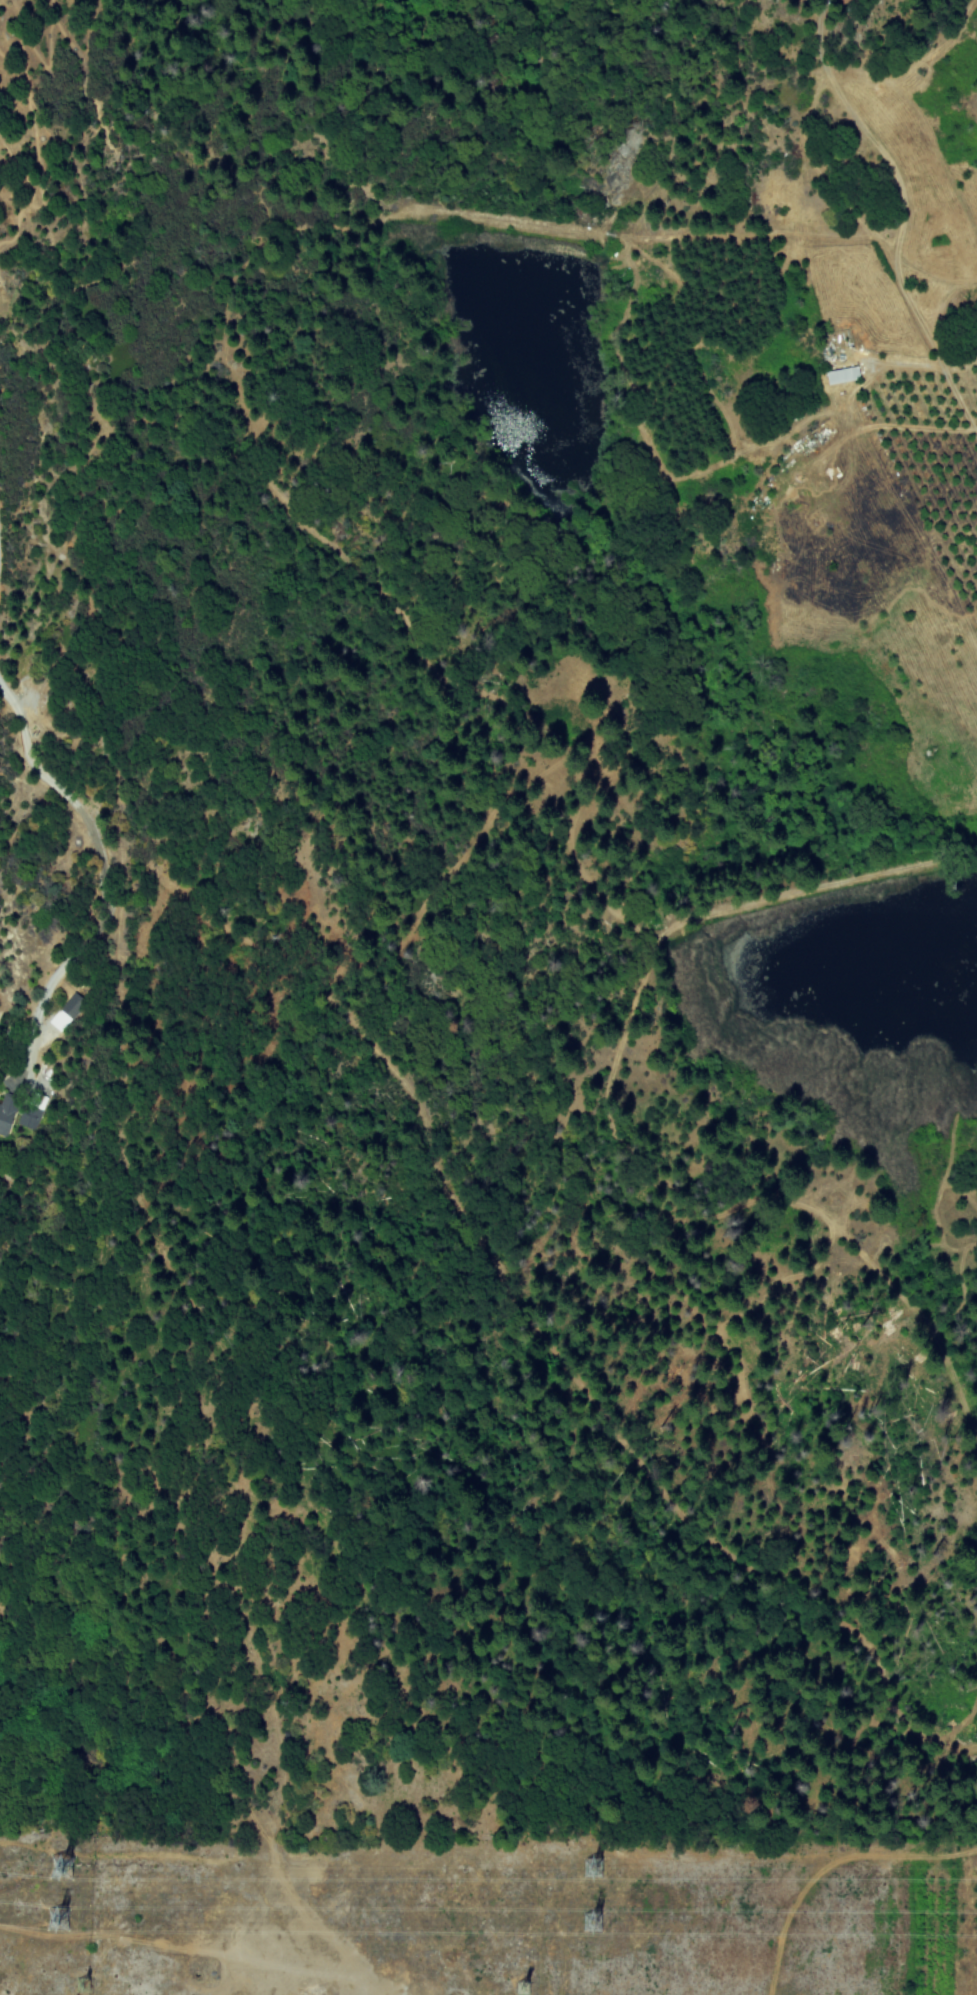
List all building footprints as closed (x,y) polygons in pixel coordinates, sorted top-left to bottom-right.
[(827,385),(859,379),(856,366),(825,372),(827,385)] [(48,1023),(60,1033),(85,1002),(73,992),(48,1023)] [(19,1125),(33,1131),(47,1098),(33,1092),(19,1125)] [(5,1137),(17,1101),(2,1096),(0,1102),(0,1135),(5,1137)]
